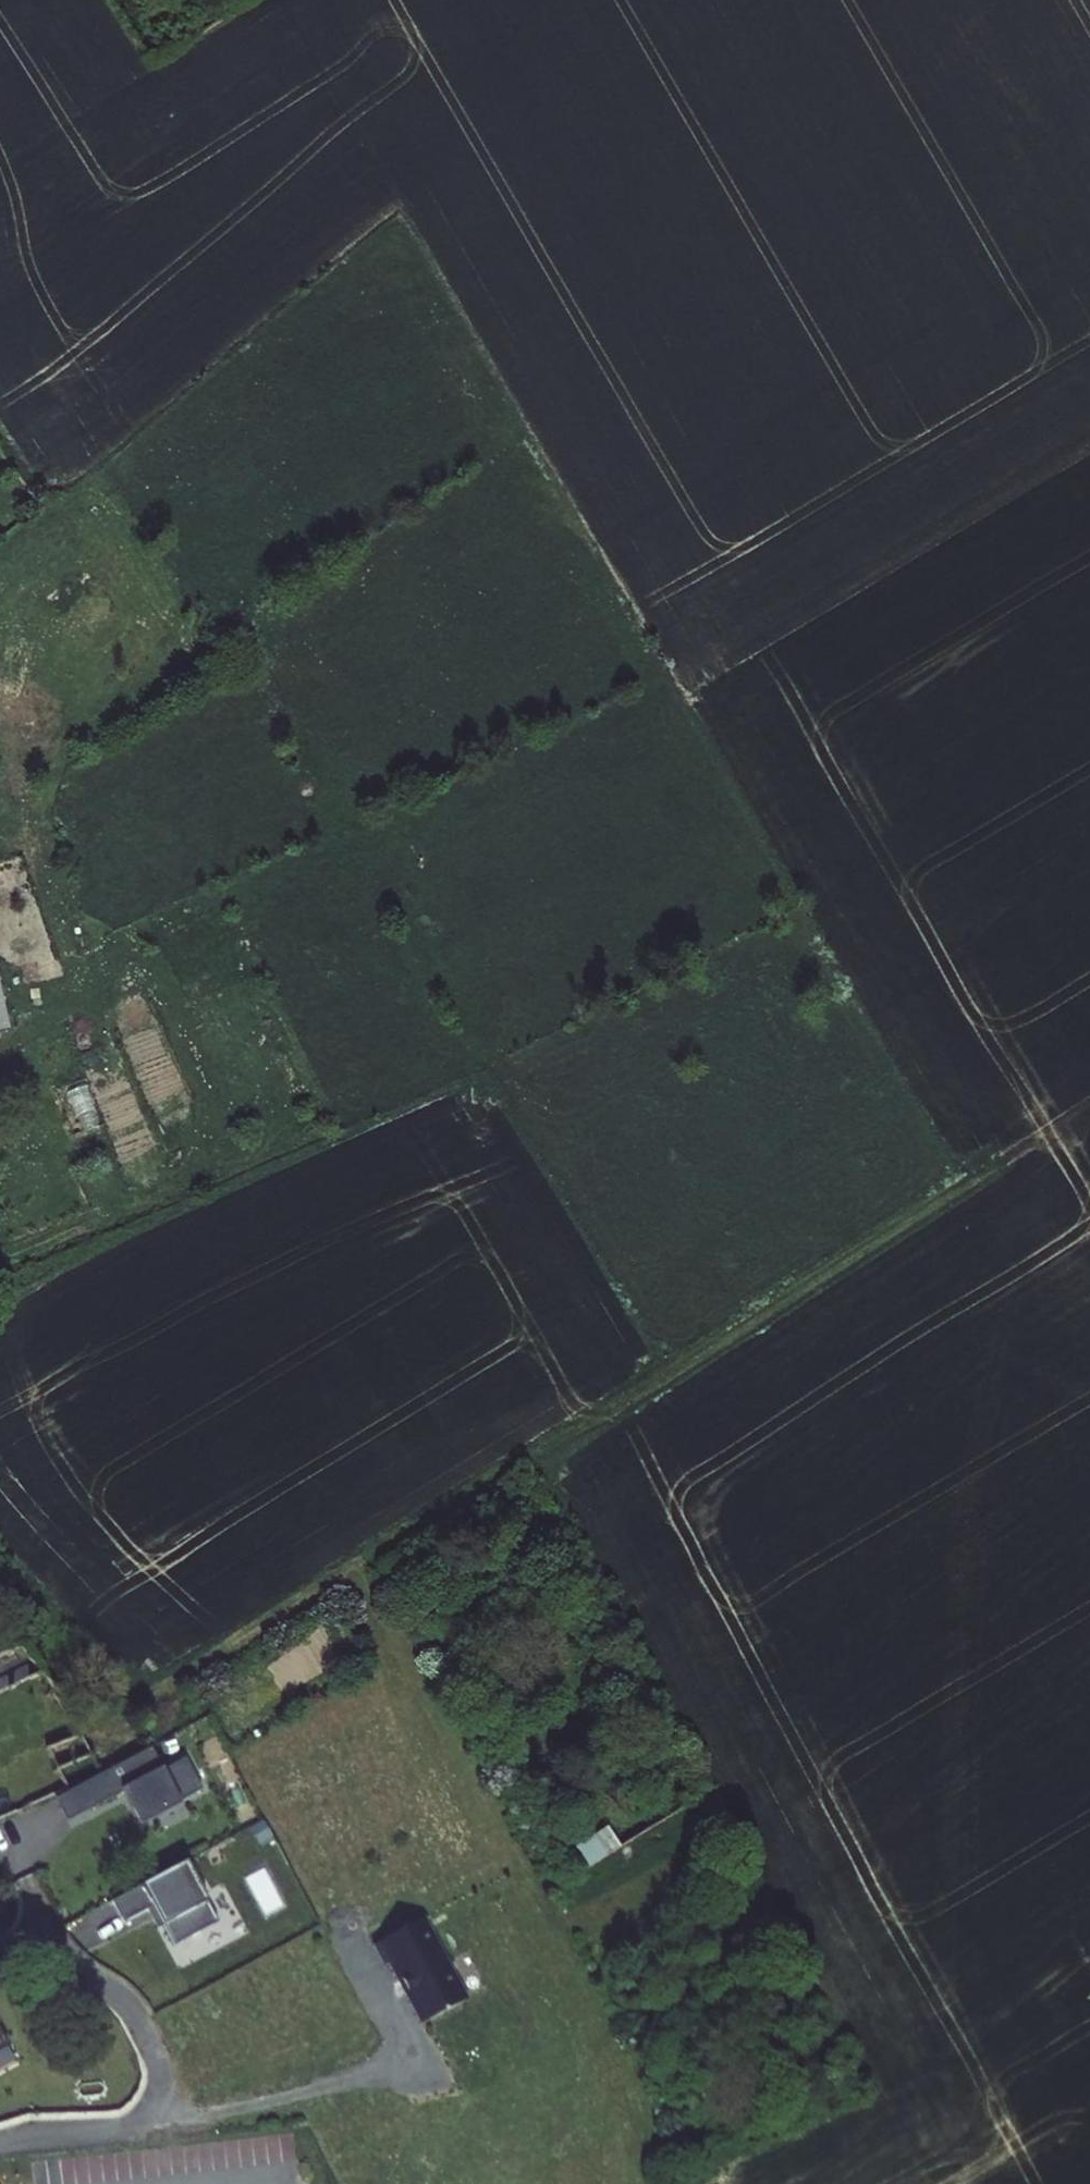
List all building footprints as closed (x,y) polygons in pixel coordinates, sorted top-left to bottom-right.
[(11,1020),(0,974),(0,1022),(11,1020)] [(160,1771),(148,1749),(77,1788),(88,1808),(124,1788),(141,1819),(198,1788),(182,1760),(160,1771)] [(584,1864),(619,1849),(608,1826),(574,1841),(584,1864)] [(188,1865),(113,1905),(124,1926),(154,1910),(175,1949),(220,1925),(188,1865)] [(426,1917),(375,1945),(385,1964),(389,1962),(422,2023),(470,1997),(426,1917)]
